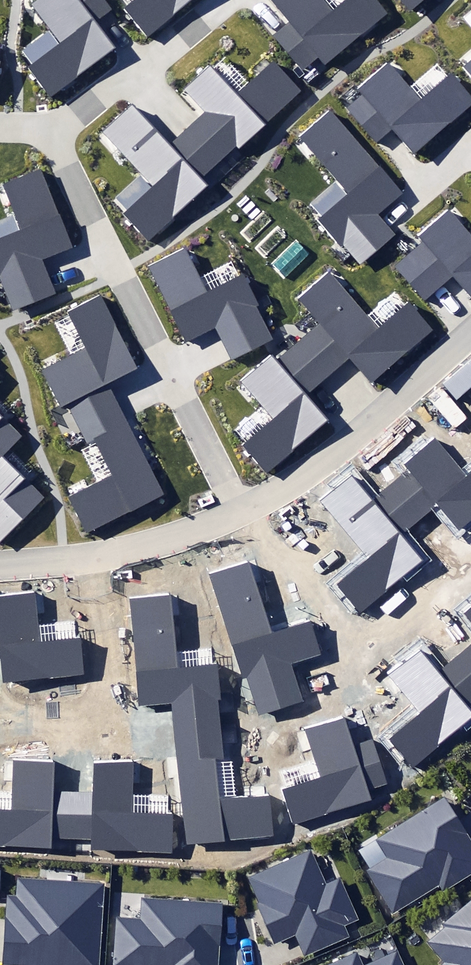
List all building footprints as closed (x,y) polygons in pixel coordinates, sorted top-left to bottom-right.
[(49,98),(117,49),(97,21),(112,10),(105,0),(38,0),(32,4),(51,30),(22,51),(32,64),(27,67),(49,98)] [(120,8),(147,40),(195,0),(130,0),(120,8)] [(290,20),(272,35),(301,70),(317,57),(326,67),(388,14),(376,0),(347,0),(333,11),(323,0),(273,0),(290,20)] [(412,12),(427,0),(402,0),(412,12)] [(460,68),(470,80),(470,58),(460,68)] [(208,110),(187,128),(218,161),(233,146),(238,151),(302,92),(275,62),(237,97),(211,69),(189,89),(208,110)] [(415,155),(470,107),(470,96),(451,73),(422,99),(390,62),(360,88),(365,93),(347,109),(376,143),(392,129),(415,155)] [(218,161),(187,128),(169,145),(133,105),(105,131),(155,186),(126,213),(150,238),(207,186),(199,178),(218,161)] [(361,262),(394,234),(376,214),(402,192),(332,109),(300,136),(349,194),(318,220),(340,247),(345,243),(361,262)] [(13,312),(56,294),(41,259),(73,245),(40,169),(3,185),(22,228),(0,237),(0,282),(13,312)] [(470,297),(470,237),(448,211),(419,237),(423,242),(395,266),(425,301),(453,277),(470,297)] [(214,327),(230,360),(273,340),(242,276),(208,292),(186,248),(148,266),(184,342),(214,327)] [(320,321),(298,340),(327,374),(349,356),(370,381),(430,330),(408,304),(380,328),(332,273),(301,299),(320,321)] [(68,404),(78,424),(120,403),(110,384),(140,368),(101,293),(66,311),(85,347),(40,370),(60,408),(68,404)] [(327,374),(298,340),(276,359),(273,355),(244,380),(277,418),(244,447),(266,473),(326,421),(303,395),(327,374)] [(167,495),(120,403),(78,424),(88,442),(95,439),(97,442),(113,475),(98,483),(69,498),(89,535),(167,495)] [(19,437),(0,419),(0,456),(19,437)] [(393,487),(419,518),(436,504),(459,531),(470,521),(470,474),(468,477),(436,438),(405,463),(412,472),(393,487)] [(0,457),(0,542),(43,499),(0,457)] [(419,518),(393,487),(375,503),(352,475),(321,501),(368,558),(336,584),(360,612),(423,560),(401,533),(419,518)] [(211,576),(257,719),(306,703),(293,663),(321,654),(310,623),(269,636),(246,565),(211,576)] [(2,685),(85,675),(81,638),(76,638),(40,643),(38,625),(34,593),(0,597),(0,671),(2,685)] [(171,703),(173,728),(221,723),(216,665),(177,668),(171,595),(129,599),(138,706),(171,703)] [(461,653),(470,665),(470,644),(461,653)] [(461,653),(438,671),(422,651),(392,676),(423,714),(392,740),(413,765),(470,717),(470,709),(469,706),(470,705),(470,665),(461,653)] [(281,788),(293,826),(372,801),(369,791),(387,785),(373,739),(353,746),(344,719),(307,731),(322,775),(281,788)] [(221,723),(173,728),(184,846),(275,839),(271,795),(220,799),(216,760),(224,759),(221,723)] [(90,788),(73,787),(71,839),(91,840),(91,848),(171,852),(172,816),(135,814),(137,760),(91,758),(90,788)] [(73,787),(54,786),(55,764),(11,762),(10,792),(9,811),(0,810),(0,847),(53,849),(53,839),(71,839),(73,787)] [(470,872),(470,842),(443,799),(374,843),(384,859),(364,871),(392,914),(439,884),(443,890),(470,872)] [(295,936),(304,956),(349,937),(344,926),(360,919),(342,874),(325,881),(311,849),(248,875),(259,902),(256,903),(273,945),(295,936)] [(10,964),(99,964),(104,884),(18,879),(17,896),(9,896),(4,964),(10,964)] [(220,904),(140,899),(139,917),(115,916),(112,964),(217,964),(220,904)] [(441,923),(444,927),(425,942),(442,963),(440,964),(470,964),(470,899),(441,923)] [(397,949),(363,964),(358,951),(326,964),(404,964),(397,949)]
